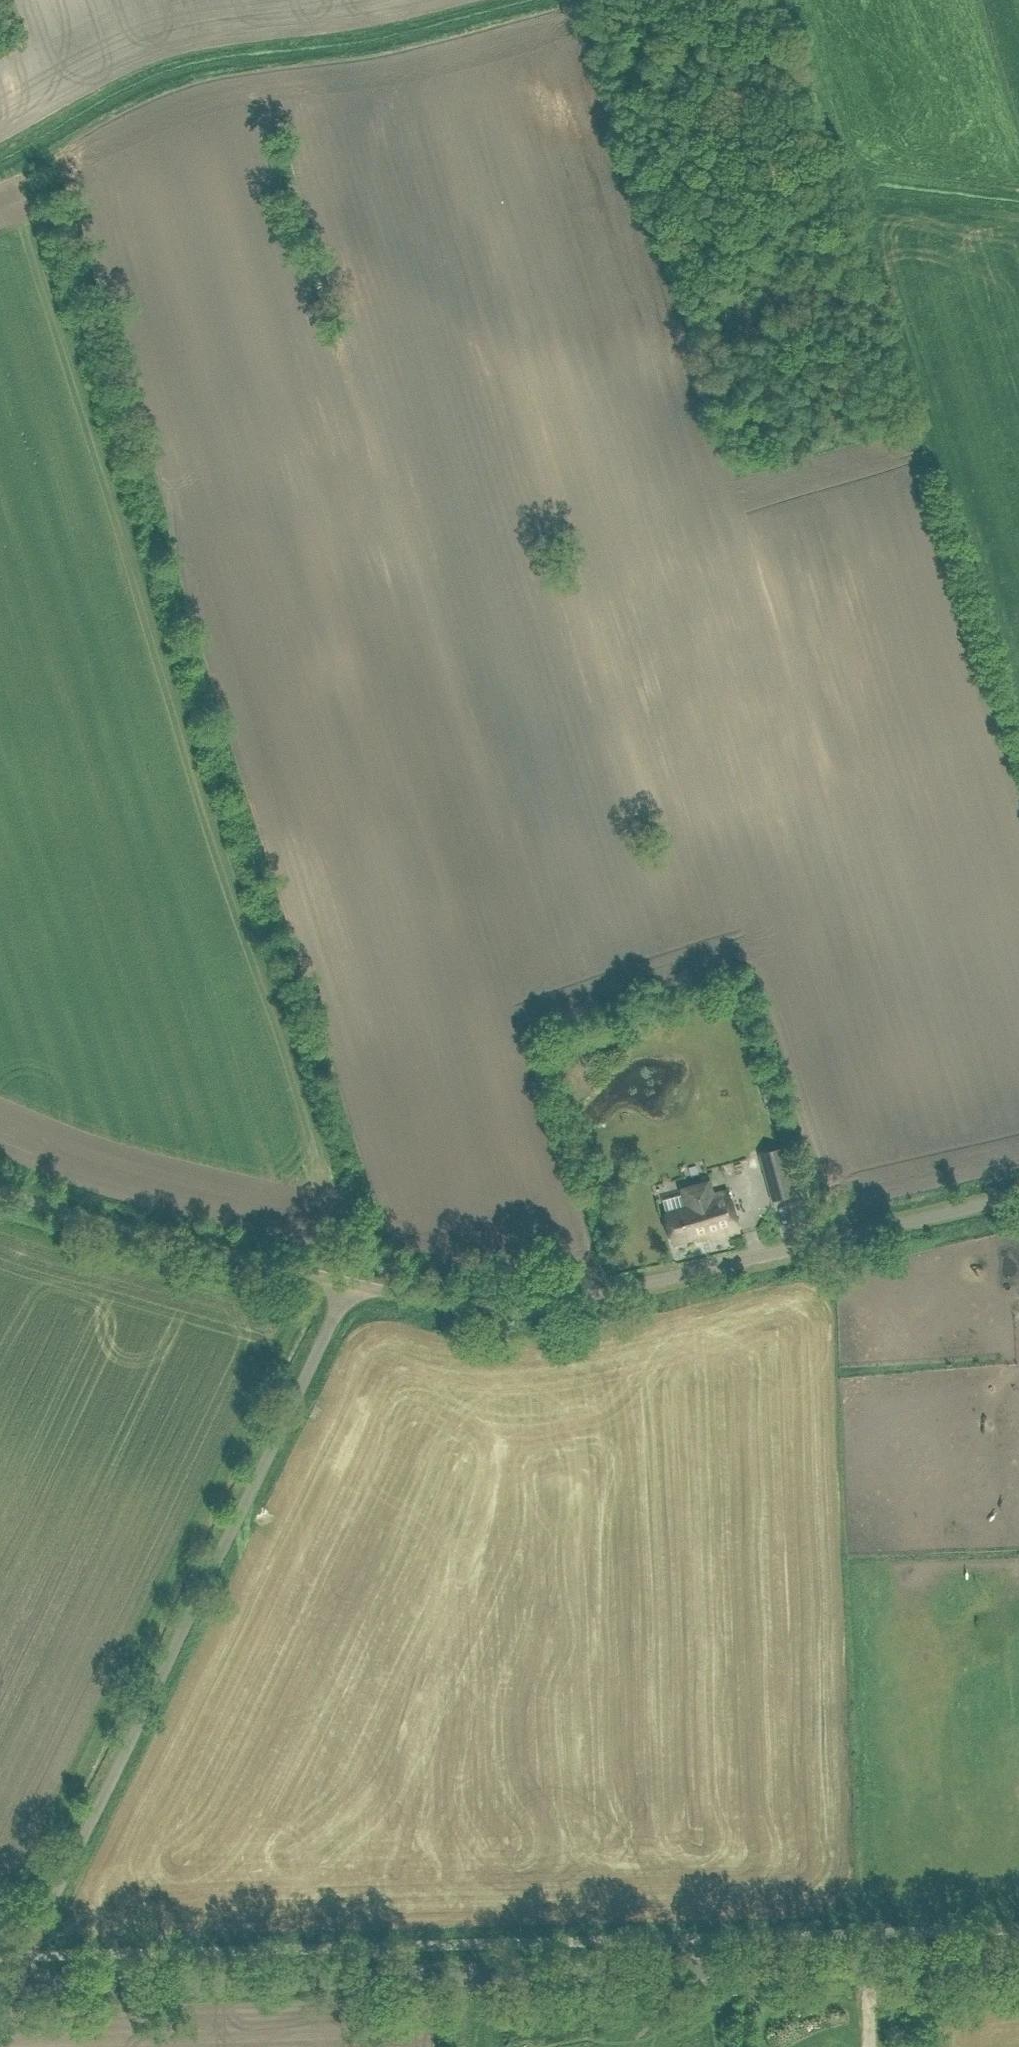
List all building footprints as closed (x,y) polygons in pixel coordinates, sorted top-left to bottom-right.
[(785,1147),(760,1154),(773,1201),(798,1194),(797,1191),(805,1189),(793,1146),(785,1148),(785,1147)] [(687,1208),(665,1214),(673,1243),(708,1234),(710,1239),(739,1231),(728,1190),(713,1194),(709,1182),(682,1189),(687,1208)]
